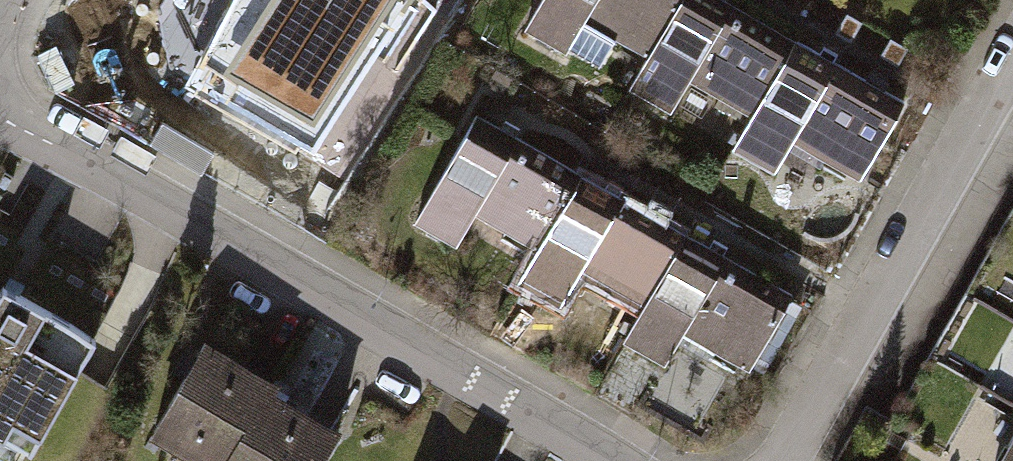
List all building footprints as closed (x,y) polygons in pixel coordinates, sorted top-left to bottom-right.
[(196,75),(316,143),(404,0),(234,0),(196,75)] [(521,38),(565,62),(583,30),(645,63),(673,12),(677,6),(666,0),(542,0),(521,38)] [(718,36),(673,12),(645,63),(627,96),(672,120),(689,88),(752,122),(780,71),(783,64),(721,30),(718,36)] [(824,95),(780,71),(752,122),(734,155),(778,178),(796,146),(858,179),(888,124),(826,91),(824,95)] [(499,171),(455,148),(409,233),(453,256),(471,224),(533,257),(561,207),(565,200),(502,166),(499,171)] [(605,230),(561,207),(533,257),(515,290),(560,314),(577,282),(640,316),(667,265),(671,258),(609,224),(605,230)] [(712,289),(667,265),(640,316),(622,349),(666,372),(683,340),(746,373),(776,318),(714,285),(712,289)] [(11,278),(3,293),(0,292),(0,448),(23,460),(33,460),(69,398),(102,339),(52,311),(56,303),(11,278)] [(174,460),(229,460),(262,401),(272,384),(202,345),(146,446),(174,460)] [(262,401),(229,460),(328,460),(338,443),(262,401)] [(1003,460),(1012,460),(1012,442),(1003,460)]
